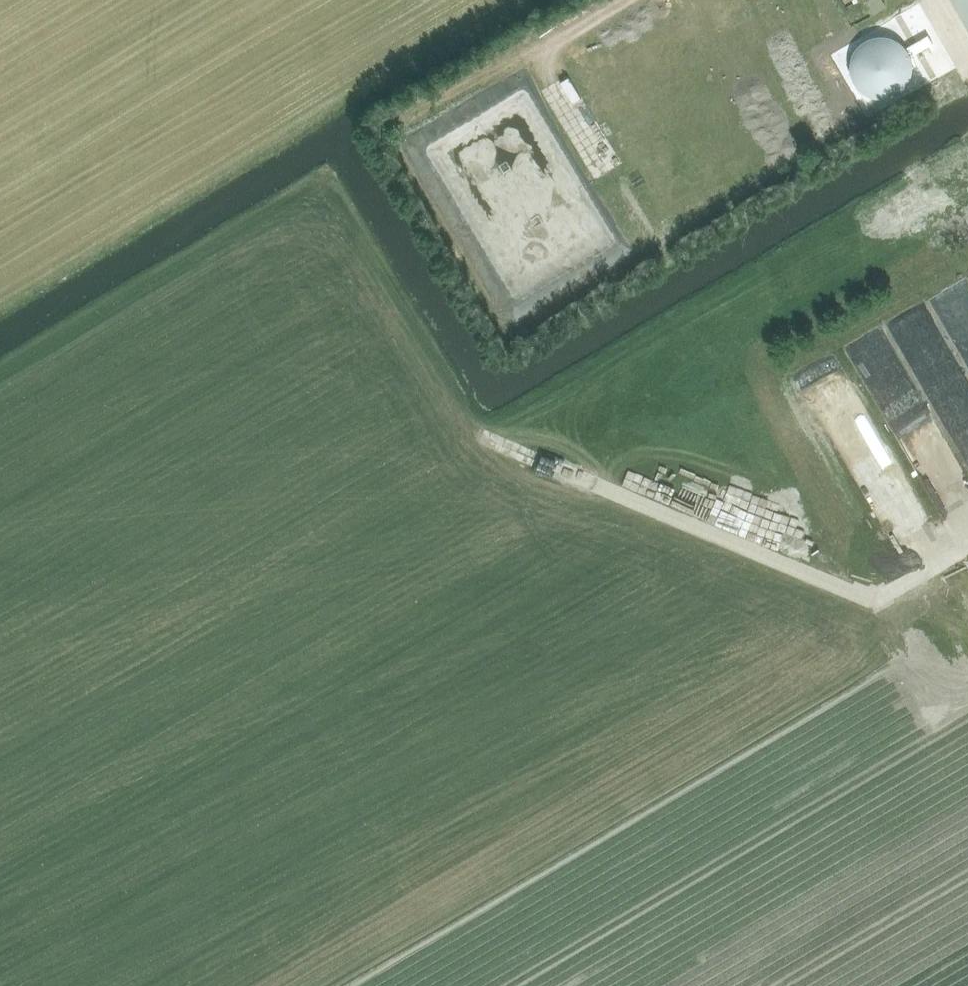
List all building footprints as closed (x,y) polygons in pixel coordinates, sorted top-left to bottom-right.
[(889,12),(885,7),(886,6),(882,0),(864,0),(873,15),(874,15),(877,20),(889,12)] [(967,23),(967,0),(955,0),(967,23)]
